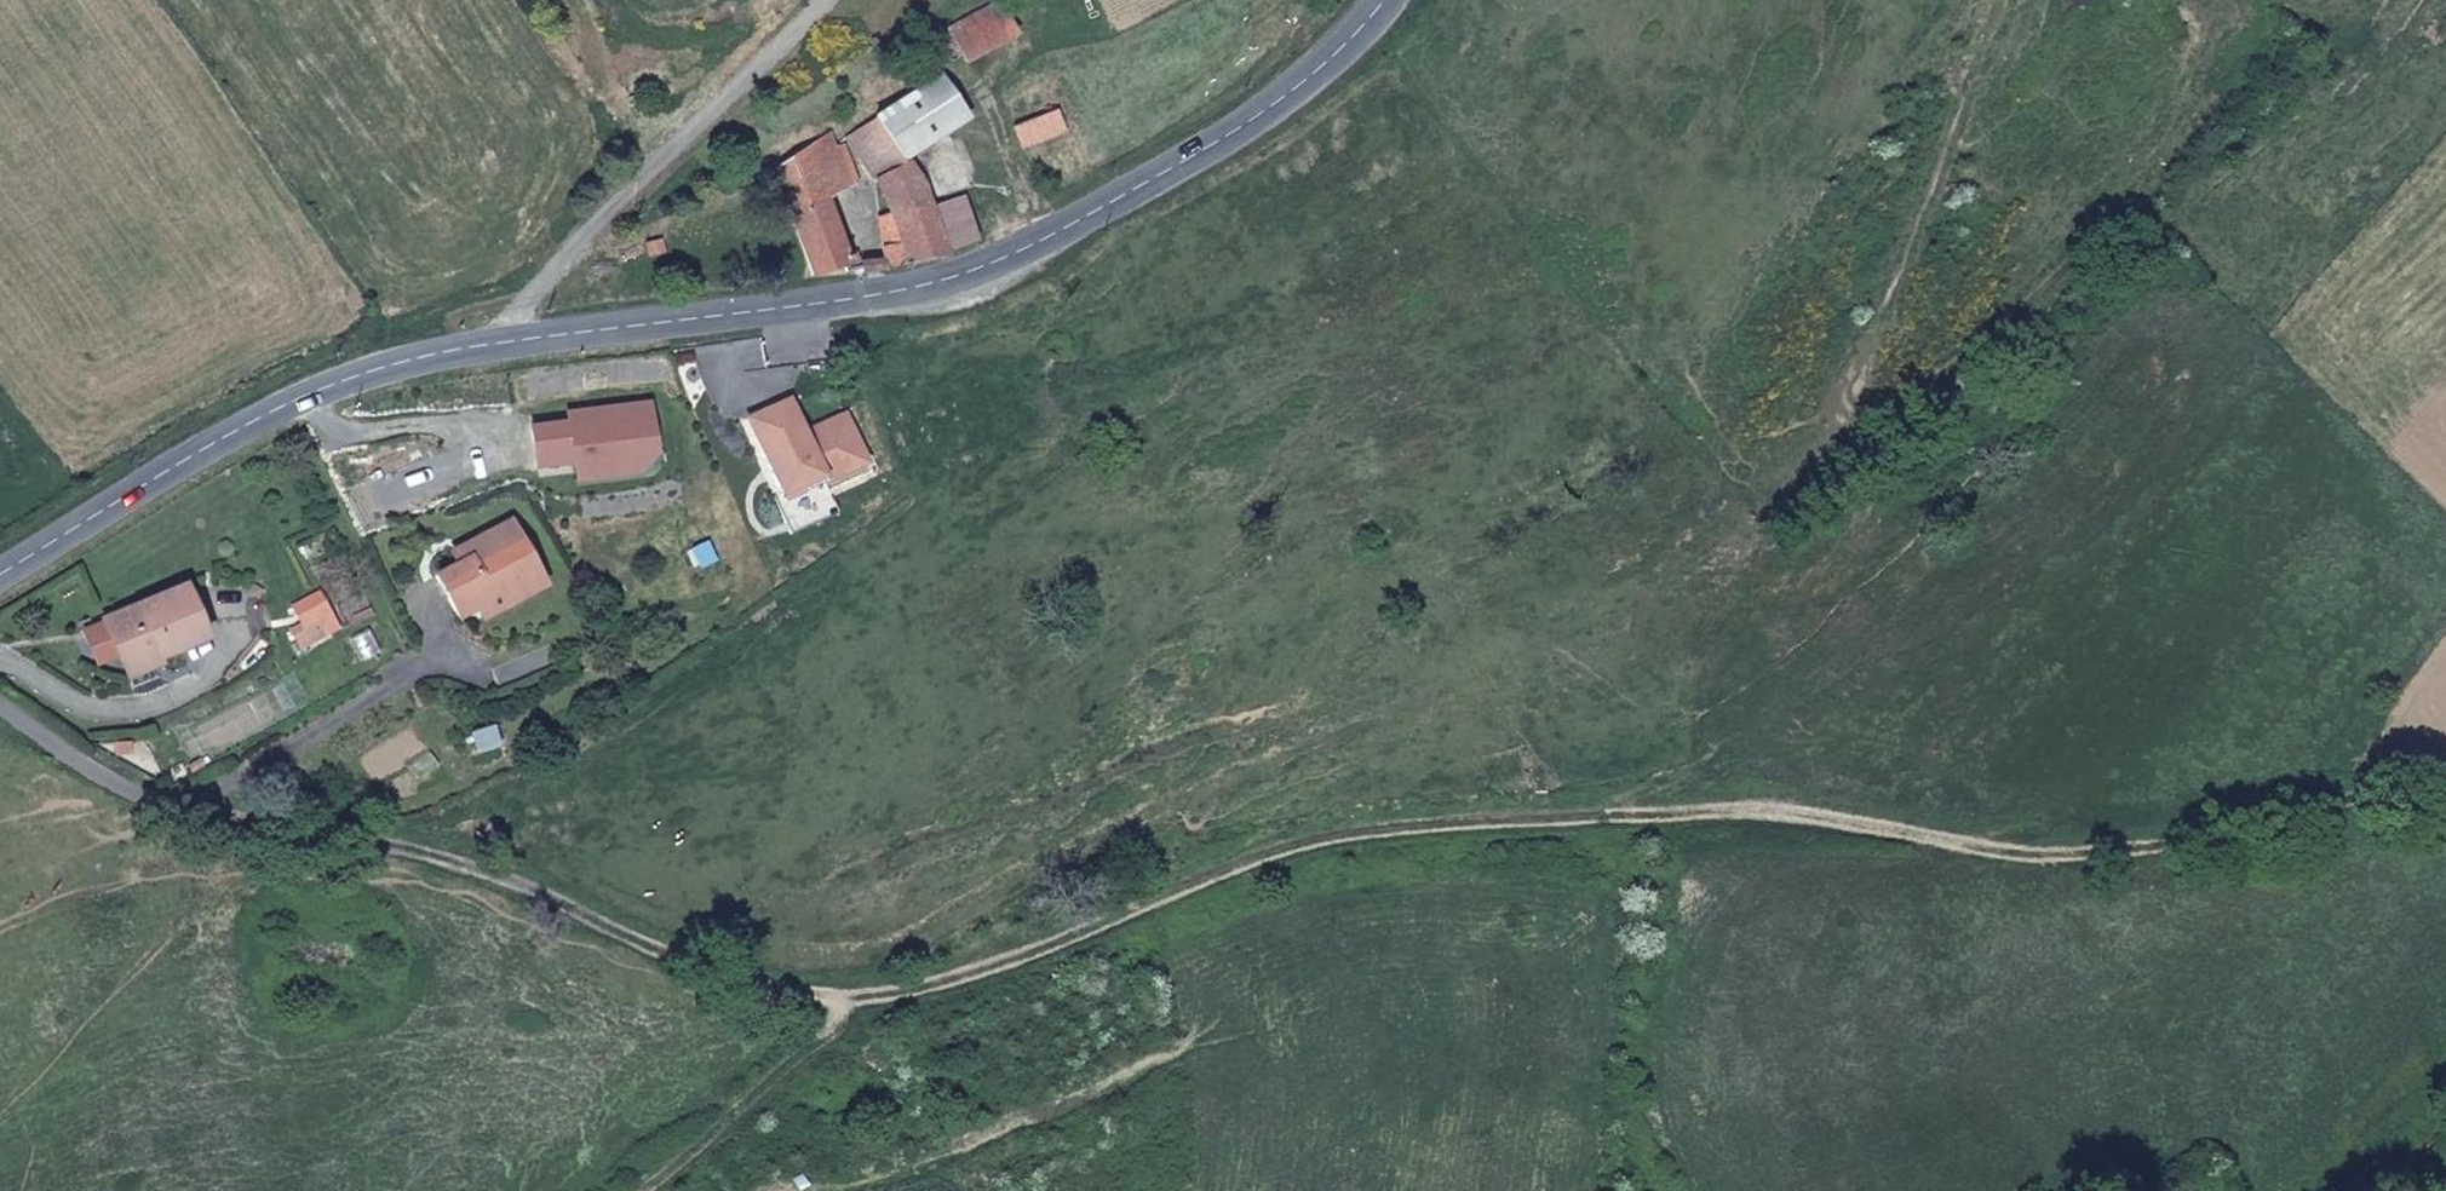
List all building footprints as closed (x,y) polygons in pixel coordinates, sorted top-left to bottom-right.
[(1002,0),(996,0),(951,33),(969,59),(1019,29),(1002,0)] [(893,157),(962,102),(939,69),(852,135),(863,155),(885,143),(893,157)] [(1067,131),(1059,108),(1014,127),(1023,151),(1067,131)] [(868,164),(863,155),(852,135),(843,119),(771,176),(780,198),(814,180),(824,198),(868,164)] [(911,266),(988,228),(968,187),(933,202),(914,167),(883,184),(895,214),(883,221),(885,251),(891,271),(911,266)] [(857,270),(824,198),(814,180),(780,198),(816,276),(857,270)] [(869,469),(848,418),(806,435),(792,401),(750,418),(782,498),(824,481),(826,486),(869,469)] [(643,472),(661,450),(652,402),(569,416),(571,424),(534,430),(540,469),(577,463),(580,482),(643,472)] [(837,513),(826,486),(824,481),(782,498),(777,500),(791,532),(837,513)] [(552,586),(513,518),(464,546),(471,560),(456,567),(440,576),(457,608),(503,585),(509,596),(514,606),(552,586)] [(471,560),(464,546),(450,553),(456,567),(471,560)] [(212,638),(191,584),(104,620),(106,624),(85,633),(97,663),(118,654),(123,667),(157,653),(160,658),(212,638)] [(463,620),(509,596),(503,585),(457,608),(463,620)] [(164,667),(160,660),(160,658),(157,653),(123,667),(128,682),(164,667)]
